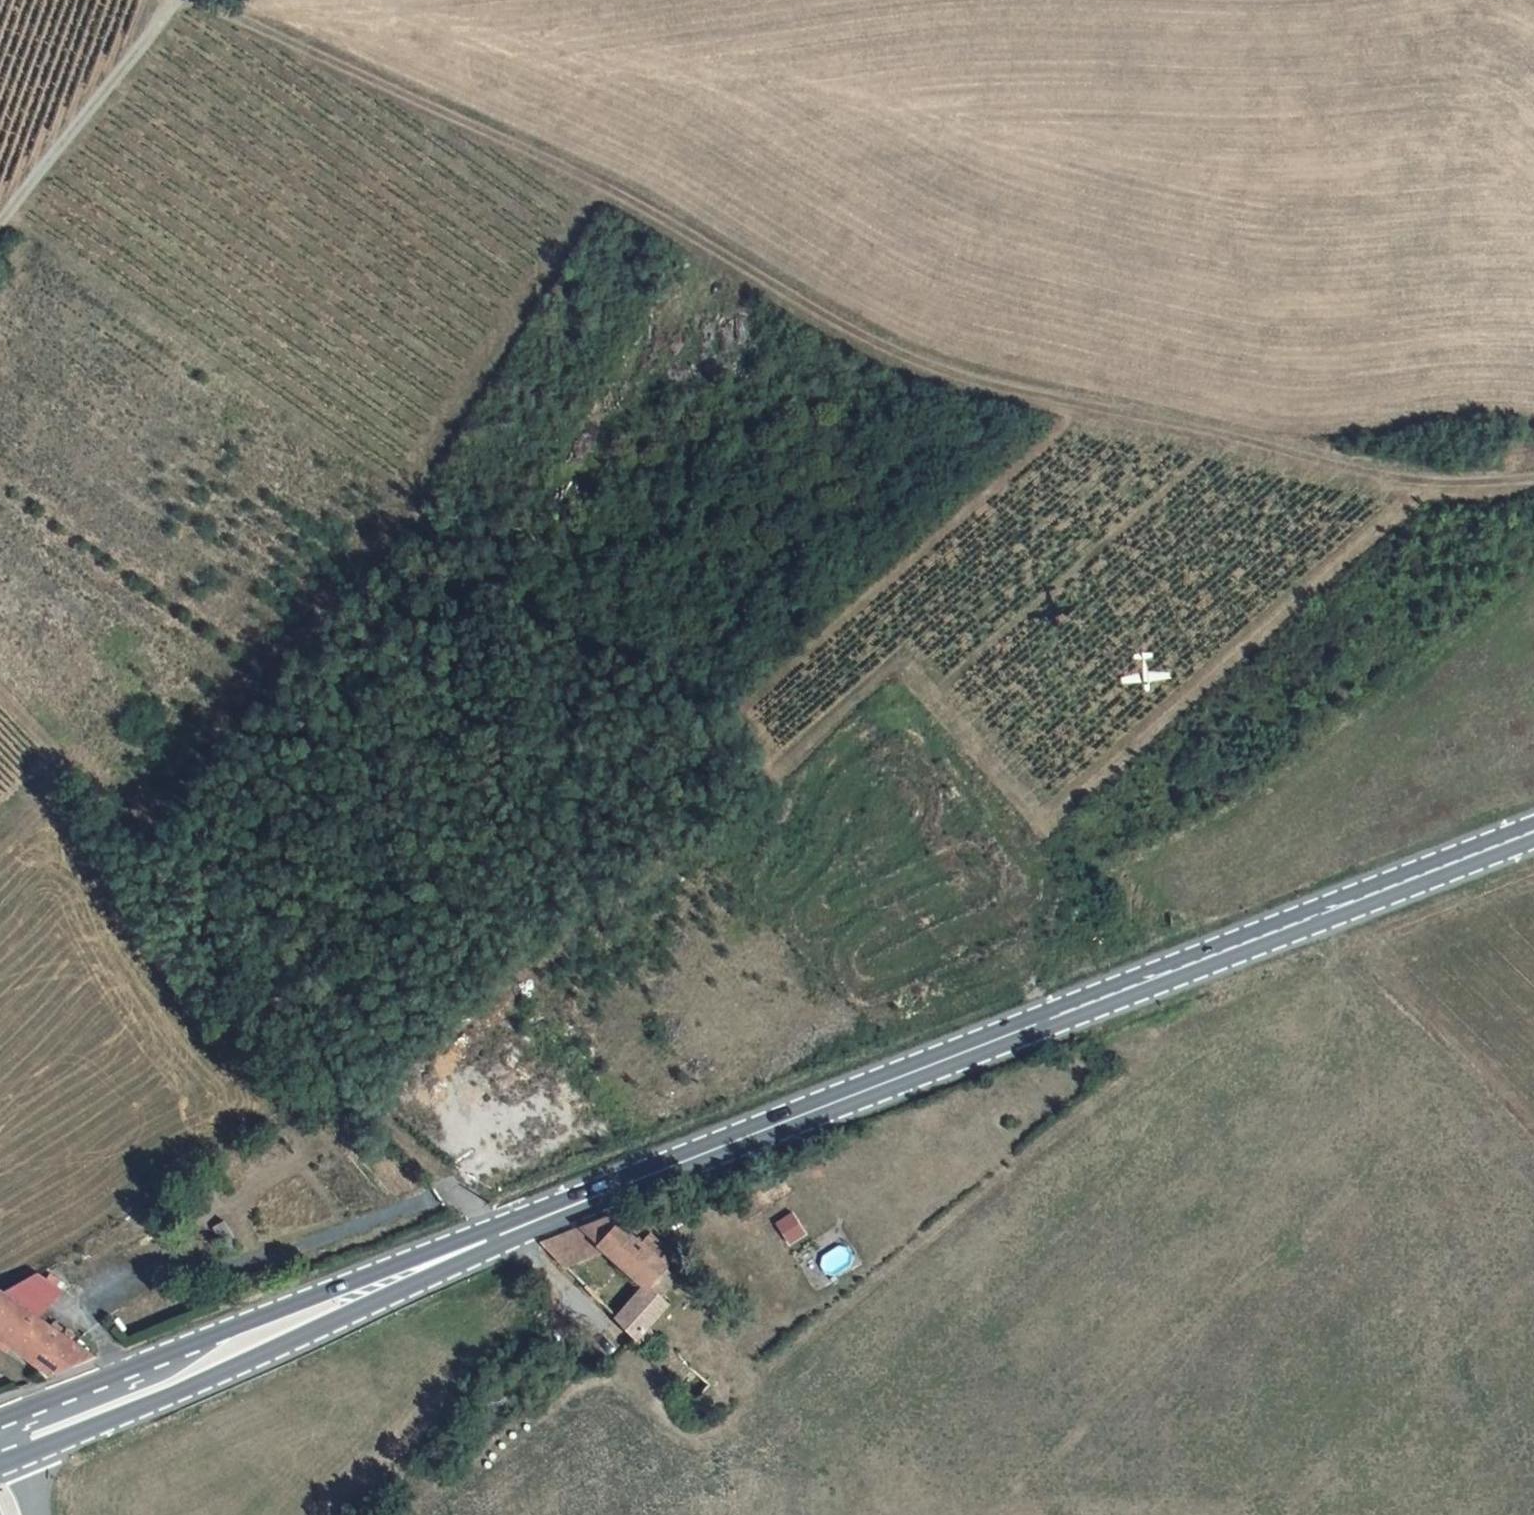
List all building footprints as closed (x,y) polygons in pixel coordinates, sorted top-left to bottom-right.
[(619,1210),(589,1221),(603,1234),(654,1280),(674,1260),(645,1233),(619,1210)] [(791,1214),(777,1223),(790,1244),(804,1235),(791,1214)] [(603,1234),(589,1221),(540,1238),(569,1271),(603,1234)] [(645,1233),(674,1260),(680,1252),(652,1225),(645,1233)] [(689,1274),(674,1260),(654,1280),(670,1294),(689,1274)] [(670,1294),(654,1280),(617,1321),(628,1330),(622,1338),(632,1345),(676,1300),(670,1294)] [(5,1341),(10,1335),(65,1375),(104,1360),(0,1284),(0,1337),(5,1341)]
